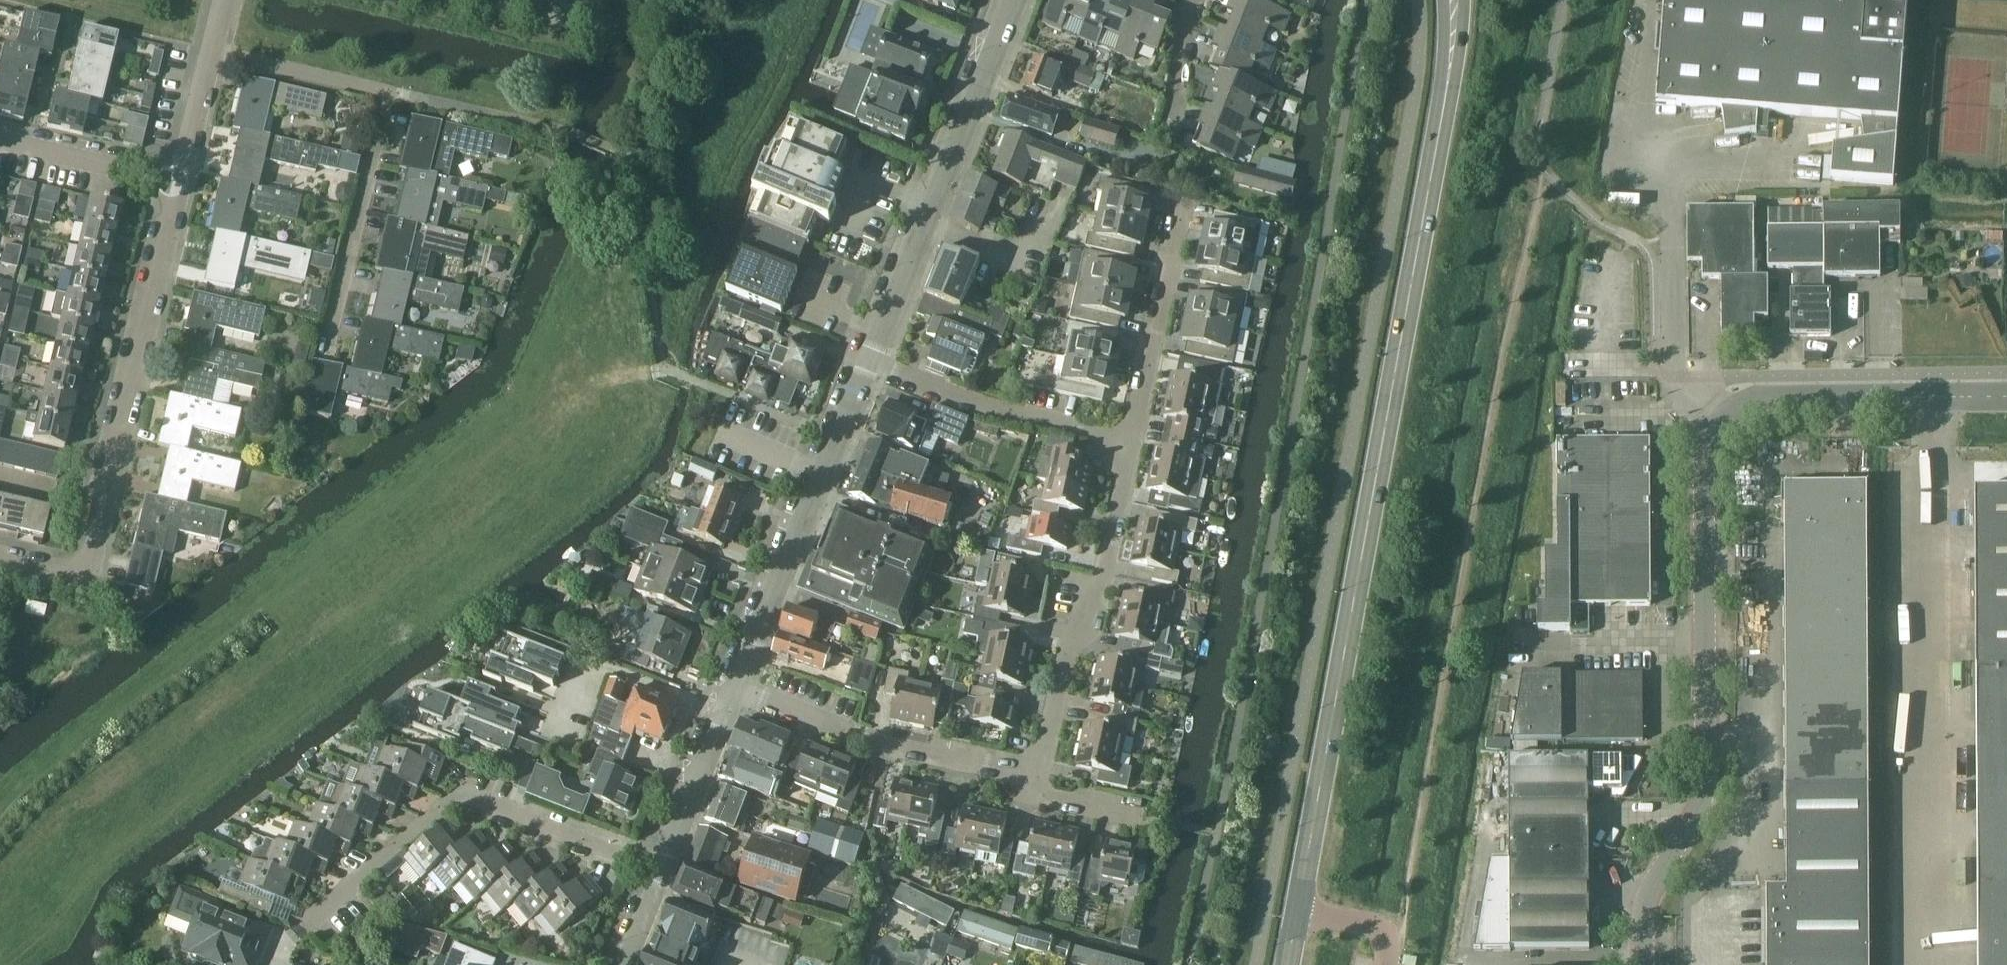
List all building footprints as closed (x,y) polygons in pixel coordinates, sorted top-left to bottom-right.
[(939,4),(940,2),(954,8),(958,0),(929,0),(939,4)] [(1095,0),(1052,0),(1043,23),(1062,30),(1068,16),(1086,23),(1095,0)] [(1086,23),(1080,38),(1098,45),(1104,30),(1122,37),(1136,2),(1131,0),(1095,0),(1086,23)] [(1172,17),(1154,9),(1156,4),(1147,0),(1137,0),(1136,2),(1122,37),(1116,52),(1134,59),(1140,45),(1158,52),(1172,17)] [(1261,44),(1268,27),(1283,32),(1290,14),(1257,0),(1232,0),(1228,10),(1232,11),(1225,29),(1261,44)] [(1831,176),(1893,181),(1907,0),(1664,0),(1656,104),(1722,109),(1726,136),(1757,131),(1757,129),(1768,130),(1769,110),(1861,117),(1864,141),(1833,146),(1831,176)] [(20,32),(55,40),(59,22),(24,14),(20,32)] [(79,45),(114,54),(118,36),(83,28),(79,45)] [(1210,66),(1221,71),(1246,81),(1254,63),(1268,69),(1276,50),(1261,44),(1225,29),(1221,28),(1213,47),(1217,49),(1210,66)] [(39,53),(38,54),(51,57),(55,40),(20,32),(16,47),(16,48),(39,53)] [(879,55),(873,71),(853,63),(852,66),(856,67),(840,109),(836,107),(835,110),(863,120),(861,124),(874,129),(872,134),(890,141),(892,136),(906,141),(914,120),(911,118),(913,111),(917,113),(925,91),(918,88),(932,52),(887,35),(887,36),(889,37),(886,46),(883,45),(881,50),(884,51),(882,56),(879,55)] [(38,54),(39,53),(16,48),(16,47),(3,44),(0,59),(0,62),(35,70),(38,54)] [(75,62),(110,70),(114,54),(79,45),(75,62)] [(151,62),(160,64),(163,52),(154,50),(151,62)] [(1051,96),(1062,70),(1035,59),(1025,85),(1051,96)] [(31,87),(35,70),(0,62),(0,80),(31,87)] [(110,70),(75,62),(71,79),(106,87),(110,70)] [(160,64),(151,62),(148,73),(157,75),(160,64)] [(1108,80),(1074,66),(1068,81),(1101,95),(1108,80)] [(1246,81),(1221,71),(1213,89),(1219,91),(1212,109),(1248,123),(1255,105),(1269,111),(1276,93),(1246,81)] [(240,131),(262,135),(269,107),(320,119),(326,96),(245,77),(233,129),(240,131)] [(90,101),(102,104),(106,87),(71,79),(67,95),(90,101)] [(27,104),(31,87),(0,80),(0,98),(27,104)] [(143,96),(152,98),(155,85),(146,83),(143,96)] [(86,118),(90,101),(67,95),(54,92),(50,109),(86,118)] [(152,98),(143,96),(140,107),(150,109),(152,98)] [(1052,134),(1060,113),(1011,96),(1003,117),(1052,134)] [(0,98),(0,115),(23,120),(27,104),(0,98)] [(1248,123),(1212,109),(1207,107),(1199,126),(1205,128),(1198,145),(1234,160),(1241,142),(1255,148),(1263,129),(1248,123)] [(86,118),(50,109),(46,126),(83,134),(86,118)] [(128,128),(145,132),(148,119),(123,113),(120,125),(128,127),(128,128)] [(509,139),(412,115),(399,167),(407,169),(429,174),(445,178),(451,150),(484,158),(485,153),(505,157),(509,139)] [(789,120),(750,219),(807,243),(810,244),(810,243),(809,243),(817,222),(819,219),(826,222),(833,207),(846,176),(838,173),(849,146),(789,120)] [(1113,149),(1119,132),(1085,122),(1080,139),(1113,149)] [(145,132),(128,128),(124,145),(141,149),(145,132)] [(361,158),(320,149),(262,135),(240,131),(229,180),(258,187),(264,160),(315,172),(316,167),(357,177),(361,158)] [(1056,180),(1076,188),(1086,162),(1008,132),(1002,147),(1005,148),(996,172),(1022,182),(1031,159),(1038,161),(1039,158),(1061,166),(1056,180)] [(357,154),(361,136),(345,133),(341,150),(357,154)] [(1235,186),(1291,202),(1297,183),(1240,166),(1235,186)] [(395,219),(425,226),(431,199),(482,211),(487,188),(445,178),(429,174),(407,169),(395,219)] [(216,231),(239,235),(245,208),(296,220),(301,197),(258,187),(229,180),(221,178),(209,229),(216,231)] [(1010,194),(997,189),(970,178),(962,198),(988,209),(991,202),(1004,208),(1010,194)] [(1102,214),(1145,223),(1149,204),(1146,204),(1149,189),(1101,178),(1098,191),(1107,193),(1102,214)] [(45,184),(42,197),(59,201),(62,188),(45,184)] [(341,184),(338,199),(349,202),(352,187),(341,184)] [(15,207),(30,210),(33,200),(18,197),(15,207)] [(122,206),(90,198),(85,223),(116,230),(122,206)] [(981,226),(994,232),(998,222),(985,217),(988,209),(962,198),(953,219),(980,230),(981,226)] [(37,212),(52,215),(54,205),(39,202),(37,212)] [(30,210),(15,207),(13,216),(28,220),(30,210)] [(1823,276),(1879,275),(1880,275),(1880,244),(1900,244),(1900,207),(1824,207),(1824,213),(1823,213),(1823,268),(1823,276)] [(1687,262),(1702,262),(1702,279),(1721,279),(1721,336),(1754,336),(1754,318),(1768,318),(1768,278),(1754,279),(1754,209),(1687,208),(1687,262)] [(52,215),(37,212),(35,221),(49,225),(52,215)] [(1265,223),(1216,212),(1213,227),(1206,226),(1202,246),(1257,258),(1265,223)] [(1768,214),(1768,228),(1769,268),(1793,268),(1793,292),(1823,291),(1823,276),(1823,268),(1823,213),(1768,214)] [(1145,223),(1102,214),(1097,236),(1089,234),(1086,247),(1135,257),(1137,248),(1139,249),(1145,223)] [(375,268),(383,270),(405,275),(412,248),(462,260),(468,237),(425,226),(395,219),(387,218),(375,268)] [(750,219),(722,287),(749,298),(782,312),(798,272),(796,271),(807,244),(807,243),(750,219)] [(79,247),(110,255),(116,230),(85,223),(79,247)] [(239,235),(216,231),(204,281),(234,288),(241,261),(291,273),(297,249),(239,235)] [(336,241),(325,240),(323,251),(334,253),(336,241)] [(21,248),(6,244),(4,255),(18,258),(21,248)] [(1257,258),(1202,246),(1197,270),(1204,272),(1201,282),(1250,292),(1257,258)] [(73,271),(105,279),(110,255),(79,247),(73,271)] [(925,294),(930,296),(960,308),(980,262),(944,247),(925,294)] [(43,253),(28,249),(25,260),(40,263),(43,253)] [(1078,285),(1088,287),(1129,296),(1134,276),(1131,275),(1134,261),(1085,251),(1078,285)] [(2,263),(16,267),(18,258),(4,255),(2,263)] [(23,268),(38,272),(40,263),(25,260),(23,268)] [(405,275),(383,270),(371,320),(401,327),(407,300),(458,312),(463,289),(405,275)] [(105,279),(73,271),(67,295),(99,303),(105,279)] [(1958,294),(1973,291),(1971,280),(1956,282),(1958,294)] [(1922,292),(1922,283),(1902,283),(1902,305),(1932,305),(1932,292),(1922,292)] [(1088,287),(1078,285),(1071,319),(1119,329),(1121,320),(1124,320),(1129,296),(1088,287)] [(1249,297),(1200,286),(1198,300),(1191,298),(1186,319),(1242,331),(1249,297)] [(1823,291),(1793,292),(1789,292),(1790,335),(1830,335),(1829,291),(1823,291)] [(193,346),(211,349),(216,326),(259,337),(266,309),(195,292),(182,343),(193,346)] [(6,307),(9,297),(0,295),(0,305),(6,307)] [(62,319),(93,327),(99,303),(67,295),(62,319)] [(960,308),(930,296),(922,315),(930,318),(926,327),(933,329),(930,336),(939,339),(931,359),(963,371),(971,352),(979,355),(988,333),(1002,338),(1010,319),(1004,317),(1001,325),(960,308)] [(31,302),(16,299),(14,308),(29,312),(31,302)] [(783,319),(747,304),(741,318),(777,332),(783,319)] [(11,318),(26,321),(29,312),(14,308),(11,318)] [(363,318),(351,369),(381,376),(388,349),(438,361),(444,338),(401,327),(371,320),(363,318)] [(93,327),(62,319),(56,344),(87,351),(93,327)] [(1242,331),(1186,319),(1182,343),(1188,344),(1186,354),(1234,365),(1242,331)] [(1065,358),(1066,358),(1115,368),(1119,348),(1114,347),(1117,335),(1069,325),(1066,338),(1069,339),(1065,358)] [(748,391),(766,398),(767,398),(790,406),(800,379),(783,371),(785,365),(775,362),(763,357),(739,347),(741,342),(714,332),(703,359),(721,366),(719,372),(738,380),(739,378),(740,378),(739,383),(747,386),(748,385),(750,385),(748,391)] [(810,383),(821,354),(803,347),(805,342),(790,336),(788,341),(784,339),(775,362),(785,365),(783,371),(800,379),(810,383)] [(1031,341),(1024,339),(1021,348),(1028,350),(1031,341)] [(87,351),(56,344),(50,368),(82,375),(87,351)] [(20,350),(5,346),(2,356),(17,360),(20,350)] [(193,346),(181,395),(181,396),(210,402),(216,379),(258,390),(265,362),(211,349),(193,346)] [(476,352),(460,348),(457,360),(473,364),(476,352)] [(0,365),(15,369),(17,360),(2,356),(0,365)] [(1115,368),(1066,358),(1065,358),(1060,381),(1057,381),(1054,394),(1102,404),(1105,391),(1110,392),(1115,368)] [(381,376),(351,369),(313,359),(300,411),(331,418),(338,390),(388,402),(392,388),(401,390),(403,381),(381,376)] [(1224,368),(1200,363),(1196,380),(1172,375),(1167,397),(1207,406),(1207,404),(1216,406),(1224,368)] [(82,375),(50,368),(44,391),(76,399),(82,375)] [(38,416),(70,423),(76,399),(44,391),(38,416)] [(169,447),(187,450),(192,427),(235,438),(242,410),(210,402),(181,396),(181,395),(171,393),(159,445),(169,447)] [(0,396),(0,407),(6,408),(8,398),(0,396)] [(1207,406),(1167,397),(1163,418),(1187,423),(1184,435),(1214,441),(1217,429),(1203,426),(1207,406)] [(969,419),(933,405),(926,422),(914,417),(915,414),(888,403),(877,431),(895,438),(893,442),(932,458),(940,437),(954,442),(958,432),(963,434),(969,419)] [(70,423),(38,416),(33,440),(64,448),(70,423)] [(1538,629),(1571,629),(1571,633),(1591,633),(1591,605),(1651,605),(1650,440),(1557,440),(1557,503),(1557,551),(1546,551),(1546,605),(1538,605),(1538,629)] [(8,443),(0,441),(0,464),(3,465),(8,443)] [(921,491),(931,466),(871,442),(860,469),(889,482),(898,484),(921,491)] [(1152,471),(1201,481),(1206,460),(1212,462),(1214,449),(1183,442),(1181,454),(1157,448),(1152,471)] [(8,443),(3,465),(13,468),(19,445),(8,443)] [(24,470),(29,448),(19,445),(13,468),(24,470)] [(187,450),(169,447),(157,495),(186,503),(192,482),(234,492),(241,463),(187,450)] [(35,473),(40,451),(29,448),(24,470),(35,473)] [(1040,480),(1047,482),(1047,483),(1088,492),(1092,470),(1070,465),(1072,453),(1046,448),(1040,480)] [(45,475),(50,453),(40,451),(35,473),(45,475)] [(50,453),(45,475),(58,478),(63,456),(50,453)] [(921,491),(898,484),(889,482),(860,469),(850,495),(876,506),(944,527),(946,522),(950,523),(956,502),(921,491)] [(1202,502),(1197,501),(1201,481),(1152,471),(1148,491),(1153,493),(1149,508),(1168,512),(1169,508),(1199,514),(1202,502)] [(682,487),(685,478),(676,475),(673,483),(682,487)] [(1088,492),(1047,483),(1043,503),(1036,501),(1033,514),(1058,519),(1060,508),(1084,513),(1088,492)] [(1821,486),(1785,487),(1787,888),(1766,888),(1767,964),(1869,964),(1866,485),(1821,486)] [(1974,490),(1978,964),(2006,964),(2006,489),(1974,490)] [(710,490),(702,512),(730,523),(739,500),(710,490)] [(228,513),(217,511),(186,503),(157,495),(147,493),(125,584),(153,591),(168,528),(221,541),(228,513)] [(25,504),(2,498),(0,507),(0,529),(18,533),(25,504)] [(25,504),(18,533),(43,539),(50,510),(25,504)] [(813,571),(834,580),(872,595),(871,598),(877,600),(870,616),(902,628),(905,629),(906,626),(908,621),(913,609),(914,607),(938,547),(844,510),(838,508),(813,571)] [(693,509),(684,531),(693,535),(721,545),(730,523),(702,512),(693,509)] [(633,512),(628,523),(646,530),(653,532),(662,536),(666,524),(657,521),(633,512)] [(979,525),(988,528),(993,516),(983,513),(979,525)] [(1136,544),(1176,552),(1180,532),(1194,535),(1197,522),(1167,516),(1165,527),(1141,522),(1136,544)] [(1067,551),(1072,529),(1032,520),(1029,533),(1021,531),(1020,539),(1010,537),(1007,549),(1042,557),(1044,546),(1067,551)] [(628,523),(625,533),(626,537),(644,544),(652,547),(643,569),(703,592),(708,579),(704,577),(708,567),(679,555),(658,547),(662,536),(653,532),(646,530),(628,523)] [(1176,552),(1136,544),(1132,565),(1155,569),(1152,581),(1177,586),(1180,573),(1172,572),(1176,552)] [(976,585),(988,588),(1029,597),(1033,575),(1019,572),(1022,560),(983,552),(980,565),(976,585)] [(643,569),(634,590),(690,613),(694,602),(698,604),(703,592),(643,569)] [(612,580),(607,593),(629,602),(634,589),(612,580)] [(1029,597),(988,588),(986,600),(978,599),(974,620),(999,625),(1002,613),(1024,617),(1029,597)] [(1120,616),(1160,625),(1165,605),(1173,606),(1175,594),(1151,588),(1148,600),(1125,595),(1120,616)] [(135,625),(146,617),(132,599),(121,608),(135,625)] [(617,622),(631,632),(632,632),(627,646),(626,646),(621,658),(646,668),(651,657),(676,668),(690,633),(624,606),(617,622)] [(789,607),(781,630),(810,641),(815,628),(832,634),(835,624),(819,618),(797,610),(789,607)] [(908,621),(906,626),(915,629),(918,620),(922,610),(914,607),(913,609),(908,621)] [(876,641),(882,626),(851,615),(846,631),(876,641)] [(1169,628),(1160,626),(1160,625),(1120,616),(1116,637),(1141,642),(1138,654),(1162,659),(1163,658),(1173,661),(1175,649),(1165,647),(1169,628)] [(1190,623),(1189,629),(1202,632),(1205,621),(1195,619),(1190,623)] [(977,654),(986,656),(1027,665),(1031,643),(997,636),(999,625),(974,620),(973,623),(968,621),(965,635),(980,638),(977,654)] [(501,659),(493,656),(492,657),(493,658),(486,677),(485,676),(484,677),(502,684),(503,683),(502,683),(503,681),(534,693),(534,692),(532,691),(536,680),(554,687),(554,686),(553,685),(556,676),(560,677),(560,676),(559,675),(564,661),(566,661),(566,660),(554,655),(558,644),(520,629),(515,640),(509,638),(508,643),(505,642),(503,649),(505,650),(501,659)] [(823,669),(830,649),(780,632),(773,652),(823,669)] [(1162,659),(1138,654),(1136,665),(1101,658),(1096,679),(1145,690),(1146,688),(1156,690),(1162,659)] [(970,687),(996,692),(998,680),(1022,686),(1027,665),(986,656),(982,676),(973,674),(970,687)] [(855,659),(846,687),(868,694),(877,666),(855,659)] [(912,723),(920,684),(908,681),(910,674),(890,669),(884,694),(896,696),(891,719),(912,723)] [(1643,740),(1643,738),(1643,673),(1511,674),(1512,740),(1643,740)] [(1145,690),(1096,679),(1092,700),(1115,705),(1113,717),(1138,723),(1145,690)] [(623,762),(637,730),(663,741),(679,704),(640,688),(633,705),(629,704),(627,708),(620,704),(627,685),(612,680),(585,746),(600,752),(623,762)] [(920,684),(912,723),(934,728),(939,705),(950,708),(955,683),(942,680),(941,688),(920,684)] [(515,755),(509,754),(515,738),(516,738),(517,737),(512,735),(516,725),(514,724),(519,712),(521,713),(522,712),(489,700),(493,691),(473,684),(465,705),(433,692),(431,698),(428,697),(426,704),(428,705),(425,714),(420,712),(420,713),(424,715),(419,727),(414,725),(414,727),(459,744),(461,739),(460,738),(465,728),(475,732),(472,739),(471,740),(514,757),(515,755)] [(996,692),(970,687),(968,699),(977,701),(972,721),(1013,729),(1017,708),(994,703),(996,692)] [(1138,723),(1113,717),(1110,727),(1087,722),(1082,745),(1122,754),(1126,733),(1135,735),(1138,723)] [(796,740),(744,719),(731,750),(770,767),(768,772),(781,776),(796,740)] [(409,744),(405,756),(386,749),(391,737),(377,732),(363,767),(377,772),(418,788),(422,777),(437,782),(446,758),(409,744)] [(819,793),(834,755),(811,745),(803,765),(792,761),(782,787),(793,791),(796,784),(819,793)] [(1122,754),(1082,745),(1077,765),(1100,770),(1098,781),(1128,788),(1133,768),(1119,765),(1122,754)] [(773,797),(781,776),(768,772),(770,767),(731,750),(726,763),(725,763),(720,778),(773,797)] [(626,763),(623,762),(600,752),(591,772),(602,777),(594,797),(630,812),(642,782),(622,774),(626,763)] [(834,755),(819,793),(841,802),(838,809),(850,814),(860,788),(849,784),(857,764),(834,755)] [(1589,853),(1589,792),(1588,756),(1510,757),(1510,853),(1589,853)] [(1637,756),(1588,756),(1589,792),(1604,792),(1604,790),(1611,790),(1611,798),(1623,798),(1643,759),(1637,756)] [(377,772),(363,767),(354,791),(396,807),(400,795),(413,800),(418,788),(377,772)] [(880,801),(875,826),(886,829),(888,820),(909,824),(918,784),(896,779),(891,804),(880,801)] [(554,804),(558,795),(555,791),(532,782),(528,794),(554,804)] [(918,784),(909,824),(921,827),(919,835),(927,836),(926,841),(938,844),(945,814),(934,811),(938,789),(918,784)] [(396,807),(354,791),(340,785),(331,809),(373,825),(377,814),(391,819),(396,807)] [(711,801),(744,814),(751,798),(718,785),(711,801)] [(744,814),(711,801),(705,819),(738,831),(744,814)] [(373,825),(331,809),(318,804),(309,828),(351,844),(355,832),(368,837),(373,825)] [(978,852),(987,811),(965,806),(959,831),(948,828),(943,853),(955,856),(957,847),(978,852)] [(987,811),(978,852),(998,856),(997,865),(1009,867),(1014,842),(1003,840),(1008,816),(987,811)] [(816,836),(860,850),(865,835),(850,829),(850,830),(821,820),(816,836)] [(410,850),(413,853),(410,855),(406,849),(383,869),(389,877),(408,862),(421,879),(431,870),(456,850),(448,840),(459,831),(452,821),(426,842),(424,839),(410,850)] [(1050,867),(1059,827),(1037,822),(1032,845),(1021,842),(1014,873),(1035,877),(1038,865),(1050,867)] [(351,844),(309,828),(296,823),(287,846),(329,862),(333,851),(346,856),(351,844)] [(1059,827),(1050,867),(1070,872),(1068,880),(1080,883),(1086,858),(1074,855),(1079,831),(1059,827)] [(686,867),(713,878),(723,852),(728,854),(731,845),(726,843),(728,839),(701,828),(686,866),(686,867)] [(456,850),(431,870),(449,889),(459,881),(483,860),(476,851),(486,843),(478,832),(456,850)] [(860,850),(816,836),(811,850),(855,866),(860,850)] [(254,851),(251,860),(306,882),(311,870),(324,875),(329,862),(287,846),(267,838),(263,848),(254,851)] [(758,840),(742,886),(792,902),(807,856),(758,840)] [(487,892),(511,872),(503,862),(514,853),(505,842),(483,860),(459,881),(476,901),(487,892)] [(1129,886),(1129,883),(1139,885),(1144,881),(1148,866),(1144,860),(1135,858),(1137,848),(1107,842),(1103,861),(1092,859),(1085,893),(1100,896),(1103,881),(1129,886)] [(1473,949),(1557,948),(1590,948),(1589,853),(1510,853),(1510,863),(1489,863),(1473,949)] [(503,911),(513,902),(537,882),(530,873),(541,864),(533,854),(511,872),(487,892),(503,911)] [(306,882),(251,860),(241,884),(297,906),(306,882)] [(540,913),(566,893),(557,883),(568,874),(559,864),(537,882),(513,902),(530,922),(540,913)] [(714,912),(726,883),(713,878),(686,867),(674,896),(714,912)] [(566,893),(540,913),(557,932),(603,895),(586,876),(566,893)] [(224,885),(222,890),(221,893),(218,892),(217,895),(269,916),(274,905),(224,885)] [(896,904),(946,928),(954,912),(904,887),(896,904)] [(195,926),(185,952),(218,964),(257,964),(271,930),(221,910),(223,906),(181,889),(171,916),(195,926)] [(766,924),(775,903),(763,898),(754,920),(766,924)] [(717,917),(671,903),(662,926),(663,927),(661,933),(659,932),(651,952),(650,952),(645,964),(696,964),(703,949),(701,949),(704,943),(706,944),(717,917)] [(968,915),(961,934),(1012,952),(1019,933),(968,915)] [(954,939),(938,932),(931,947),(948,954),(954,939)] [(1076,948),(1022,935),(1018,953),(1072,964),(1076,948)] [(964,961),(970,946),(954,939),(948,954),(964,961)] [(497,960),(456,944),(447,964),(495,964),(497,960)] [(1085,951),(1082,964),(1144,964),(1085,951)]
